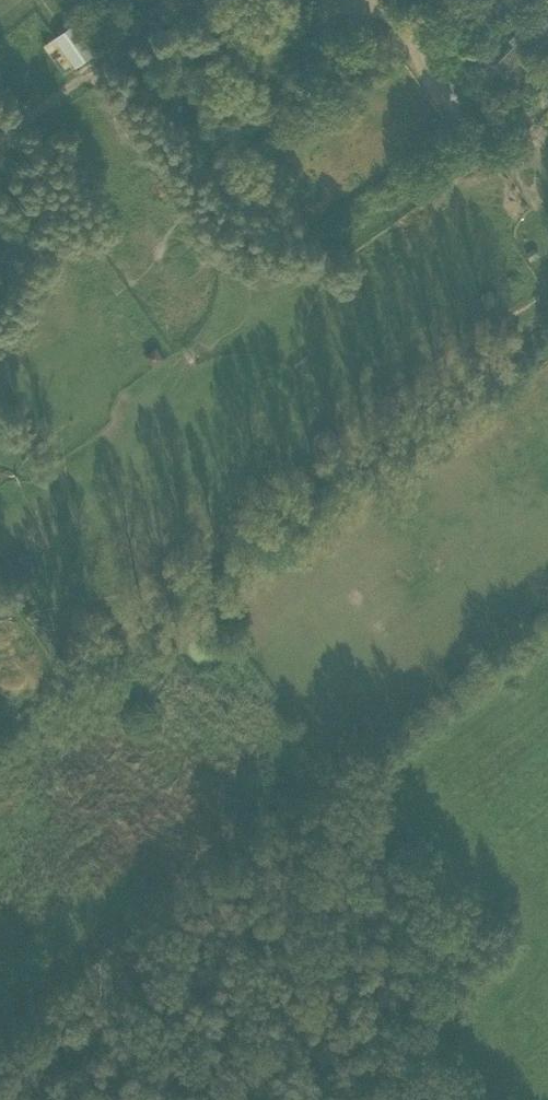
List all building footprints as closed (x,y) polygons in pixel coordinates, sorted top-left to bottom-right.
[(46,43),(68,74),(99,52),(76,21),(46,43)]
